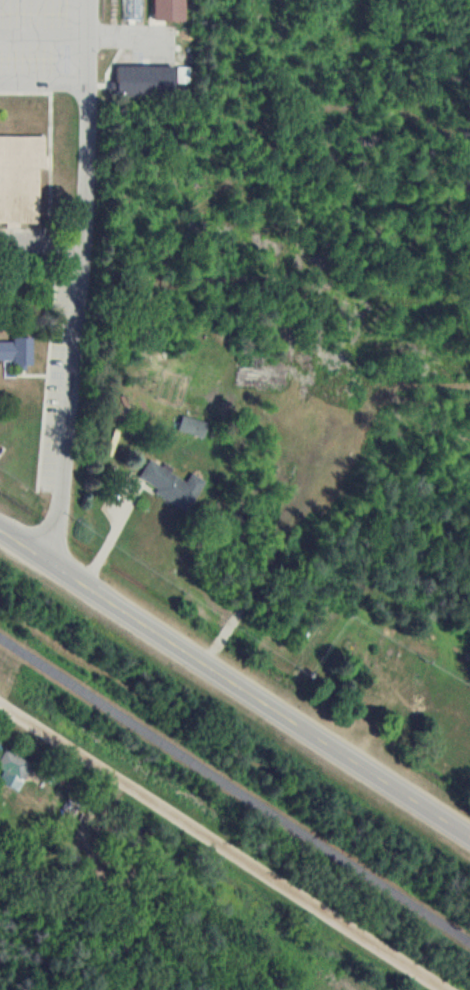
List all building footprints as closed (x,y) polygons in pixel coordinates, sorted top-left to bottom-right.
[(193,13),(193,0),(164,0),(164,13),(193,13)] [(117,97),(175,98),(175,81),(186,81),(186,67),(117,66),(117,97)] [(0,137),(0,224),(38,224),(39,168),(44,168),(45,137),(0,137)] [(13,365),(33,365),(33,339),(0,339),(0,360),(13,360),(13,365)] [(203,482),(192,475),(188,482),(150,459),(138,479),(187,508),(203,482)] [(6,772),(2,779),(19,788),(32,764),(6,749),(0,760),(0,769),(6,772)]
